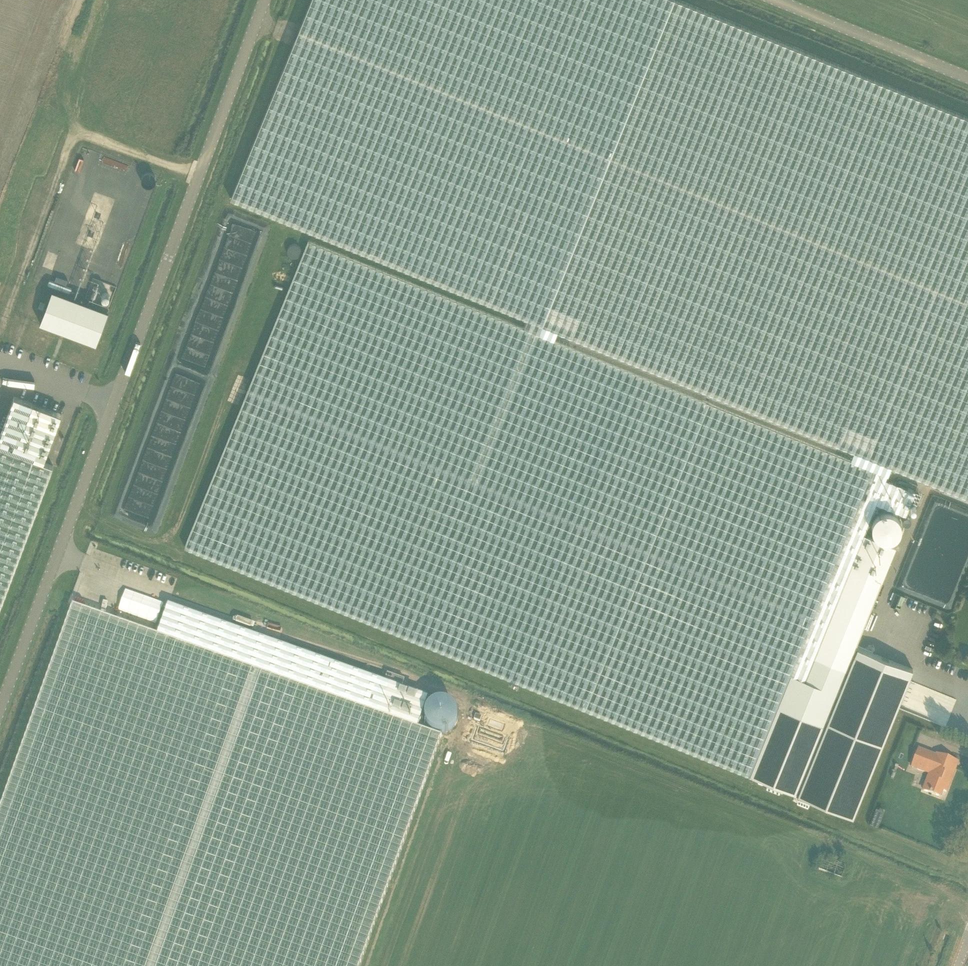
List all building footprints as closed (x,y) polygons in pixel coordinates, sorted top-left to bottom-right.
[(543,324),(861,453),(857,462),(873,468),(876,459),(967,497),(967,118),(678,0),(311,0),(231,198),(527,318),(523,327),(539,333),(542,326),(543,324)] [(915,490),(886,478),(887,474),(873,468),(857,462),(539,333),(523,327),(311,241),(186,547),(749,775),(790,673),(805,679),(817,654),(864,533),(876,502),(905,514),(915,490)] [(96,279),(88,300),(100,305),(101,302),(108,305),(116,287),(96,279)] [(95,344),(107,311),(52,290),(39,322),(95,344)] [(44,462),(61,414),(14,396),(0,432),(0,446),(44,462)] [(53,466),(44,462),(0,446),(0,608),(53,466)] [(790,673),(749,775),(795,794),(846,669),(856,646),(896,546),(864,533),(817,654),(805,679),(790,673)] [(417,727),(158,635),(73,605),(0,809),(0,965),(359,965),(441,736),(417,727)] [(168,605),(158,635),(417,727),(428,697),(168,605)] [(856,646),(795,794),(853,817),(913,669),(856,646)] [(385,679),(402,685),(404,679),(387,673),(385,679)] [(440,728),(459,726),(457,699),(434,702),(435,713),(438,713),(439,720),(431,721),(431,726),(439,725),(440,728)] [(923,790),(940,797),(943,790),(946,792),(958,762),(937,754),(936,756),(918,749),(912,767),(930,774),(923,790)] [(876,807),(870,823),(878,826),(884,810),(876,807)]
